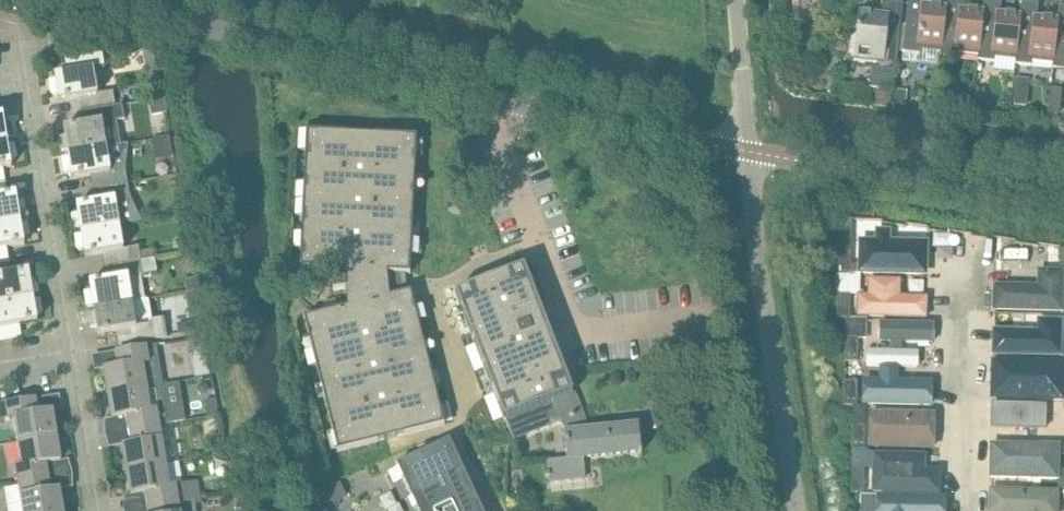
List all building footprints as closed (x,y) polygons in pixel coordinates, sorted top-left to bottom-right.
[(947,0),(946,0),(946,6),(925,4),(926,0),(909,0),(903,52),(920,54),(920,49),(941,52),(940,56),(941,56),(947,0)] [(941,56),(957,58),(958,54),(978,56),(977,60),(978,60),(985,0),(984,0),(983,10),(963,8),(963,0),(947,0),(941,56)] [(978,60),(994,62),(995,58),(1015,60),(1015,64),(1022,2),(1020,14),(1000,12),(1001,0),(985,0),(978,60)] [(882,1),(880,13),(858,11),(856,35),(851,39),(849,53),(854,58),(853,61),(877,64),(876,68),(872,68),(869,88),(893,91),(895,71),(902,3),(882,1)] [(1053,68),(1060,6),(1059,6),(1058,18),(1037,16),(1039,3),(1022,2),(1015,64),(1032,66),(1032,62),(1052,64),(1052,68),(1053,68)] [(841,16),(830,6),(820,18),(831,28),(841,16)] [(1053,68),(1063,69),(1063,6),(1060,6),(1053,68)] [(56,79),(50,80),(52,95),(58,94),(59,101),(73,99),(82,98),(88,97),(90,111),(116,106),(114,92),(98,94),(94,73),(126,68),(123,51),(102,54),(65,61),(68,73),(55,75),(56,79)] [(894,89),(893,104),(906,105),(908,90),(894,89)] [(975,89),(973,103),(982,104),(984,90),(975,89)] [(1015,92),(1014,106),(1028,107),(1029,93),(1015,92)] [(153,115),(166,112),(163,97),(160,98),(150,100),(153,115)] [(1049,102),(1047,114),(1058,115),(1060,103),(1049,102)] [(68,154),(121,145),(117,121),(125,120),(123,105),(116,106),(90,111),(80,112),(82,125),(64,128),(65,136),(59,137),(62,151),(67,150),(68,154)] [(8,142),(7,138),(13,137),(10,123),(5,124),(3,116),(0,117),(0,143),(8,142)] [(301,250),(300,269),(344,271),(345,278),(332,279),(334,291),(346,289),(347,298),(348,307),(304,318),(309,336),(312,335),(320,366),(316,367),(321,385),(324,384),(328,398),(324,398),(333,432),(336,431),(341,449),(337,450),(338,452),(445,425),(444,423),(440,424),(435,406),(439,404),(435,386),(431,373),(427,355),(423,356),(419,342),(423,341),(419,323),(415,324),(412,310),(415,309),(411,291),(407,292),(400,294),(398,274),(406,274),(410,274),(411,256),(407,256),(409,224),(413,224),(414,191),(411,190),(411,176),(415,177),(416,158),(412,158),(413,139),(417,139),(417,136),(307,131),(307,134),(311,134),(311,152),(306,152),(304,186),(309,186),(307,218),(303,218),(302,236),(306,237),(306,251),(301,250)] [(157,139),(159,158),(173,156),(171,138),(157,139)] [(8,142),(0,143),(0,169),(12,167),(11,159),(16,158),(14,144),(8,145),(8,142)] [(93,189),(128,183),(126,169),(129,143),(121,145),(68,154),(69,157),(63,158),(65,172),(71,171),(72,179),(90,176),(93,189)] [(119,225),(142,221),(131,197),(128,183),(93,189),(95,203),(77,206),(78,213),(72,214),(75,229),(80,228),(81,231),(119,225)] [(21,219),(20,216),(26,215),(23,200),(18,201),(16,194),(0,196),(0,222),(21,219)] [(25,244),(24,237),(29,236),(27,222),(21,223),(21,219),(0,222),(0,249),(25,244)] [(838,250),(838,274),(859,275),(859,273),(859,264),(851,264),(852,230),(852,220),(839,220),(839,230),(839,231),(839,250),(838,250)] [(124,250),(119,225),(81,231),(81,235),(76,235),(78,250),(84,249),(85,256),(124,250)] [(877,232),(876,242),(860,241),(859,264),(859,273),(921,275),(924,273),(926,270),(927,243),(889,242),(890,232),(890,231),(877,231),(877,232)] [(139,247),(128,248),(130,263),(141,261),(139,247)] [(91,291),(85,292),(88,306),(93,305),(94,309),(145,300),(141,276),(157,273),(154,259),(141,261),(130,263),(133,276),(90,283),(91,291)] [(33,297),(33,293),(38,292),(36,278),(31,279),(29,271),(12,274),(10,261),(0,262),(0,302),(33,297)] [(505,419),(520,413),(539,406),(553,400),(568,395),(573,393),(533,289),(524,267),(455,294),(504,420),(505,419)] [(995,283),(994,309),(1061,311),(1062,269),(1037,269),(1037,284),(995,283)] [(838,274),(838,293),(850,294),(859,294),(860,275),(859,275),(838,274)] [(894,297),(894,280),(870,280),(869,296),(860,296),(858,296),(858,316),(926,318),(926,298),(900,297),(894,297)] [(188,293),(189,312),(202,311),(201,292),(188,293)] [(846,318),(850,318),(850,294),(838,293),(837,293),(837,318),(846,318)] [(38,322),(36,314),(42,313),(40,299),(34,300),(33,297),(0,302),(0,328),(38,322)] [(94,312),(89,313),(91,327),(97,326),(98,334),(117,331),(119,344),(167,336),(165,323),(164,318),(151,320),(152,325),(137,328),(135,320),(148,318),(145,300),(94,309),(94,312)] [(866,319),(850,318),(846,318),(845,337),(844,361),(845,362),(857,362),(858,337),(866,338),(866,319)] [(205,319),(192,321),(194,330),(206,328),(205,319)] [(994,330),(993,357),(1060,358),(1062,358),(1063,320),(1039,320),(1038,331),(994,330)] [(902,349),(902,342),(932,343),(932,324),(881,323),(881,341),(891,342),(891,348),(902,349)] [(119,366),(104,369),(108,394),(146,387),(162,385),(162,384),(156,345),(146,347),(117,352),(119,366)] [(868,362),(867,366),(917,367),(917,363),(917,351),(885,350),(885,346),(878,346),(878,350),(868,350),(868,362)] [(993,362),(992,398),(1063,400),(1063,364),(993,362)] [(897,369),(881,368),(881,381),(865,381),(864,404),(930,406),(931,383),(897,382),(897,369)] [(853,405),(857,405),(857,381),(845,381),(844,381),(844,405),(853,405)] [(146,387),(108,394),(112,419),(127,416),(130,430),(159,425),(170,423),(183,421),(181,408),(166,410),(162,385),(146,387)] [(567,459),(547,461),(549,481),(585,478),(583,458),(641,452),(638,426),(591,431),(583,431),(568,395),(553,400),(557,411),(562,422),(566,433),(564,433),(567,459)] [(57,436),(53,411),(37,414),(35,399),(0,405),(0,422),(14,420),(18,443),(57,436)] [(215,399),(206,401),(208,416),(217,415),(215,399)] [(557,411),(553,400),(539,406),(543,417),(557,411)] [(991,402),(991,427),(1045,428),(1046,403),(991,402)] [(853,425),(852,425),(852,449),(865,449),(865,425),(865,406),(857,405),(853,405),(853,425)] [(524,425),(520,413),(505,419),(510,430),(524,425)] [(869,446),(933,448),(934,415),(895,414),(885,414),(870,414),(869,446)] [(132,444),(123,445),(127,470),(165,464),(159,425),(130,430),(132,444)] [(57,436),(18,443),(22,465),(16,466),(19,482),(48,477),(46,464),(61,461),(57,436)] [(396,464),(418,510),(482,510),(449,440),(396,464)] [(212,455),(225,453),(223,441),(210,443),(212,455)] [(991,445),(991,477),(1058,479),(1058,447),(991,445)] [(852,449),(851,469),(864,469),(874,469),(874,454),(865,449),(852,449)] [(874,469),(873,491),(939,493),(939,471),(923,470),(923,455),(874,454),(874,469)] [(165,464),(127,470),(131,495),(146,493),(148,506),(200,498),(197,482),(169,487),(165,464)] [(860,493),(864,493),(864,469),(851,469),(851,493),(860,493)] [(19,482),(23,510),(63,510),(59,490),(50,491),(48,477),(19,482)] [(340,483),(317,494),(323,507),(346,496),(340,483)] [(991,491),(990,510),(1056,510),(1057,493),(991,491)] [(860,510),(877,510),(877,494),(860,494),(860,510)] [(945,498),(878,497),(877,510),(944,510),(945,498)] [(193,500),(200,499),(200,498),(148,506),(149,510),(195,510),(193,500)]
